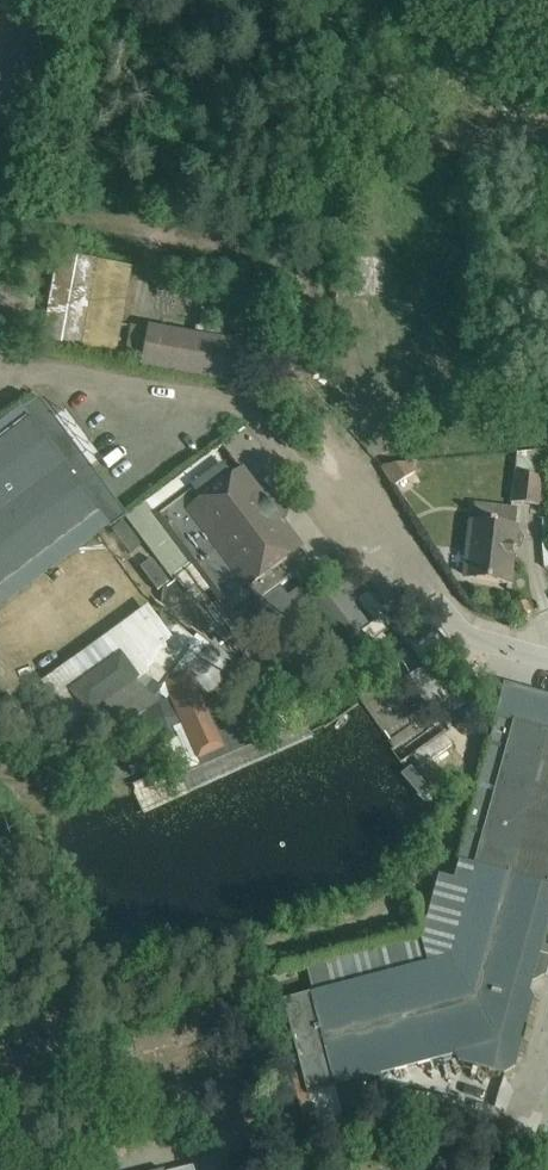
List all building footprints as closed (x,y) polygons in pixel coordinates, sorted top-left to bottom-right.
[(124,364),(126,350),(117,348),(132,268),(97,262),(57,255),(40,349),(124,364)] [(433,324),(381,324),(382,396),(434,396),(433,324)] [(126,350),(124,364),(235,384),(242,348),(130,328),(126,350)] [(27,424),(0,445),(0,593),(99,518),(27,424)] [(517,449),(510,504),(539,508),(538,519),(542,520),(544,572),(547,572),(547,452),(517,449)] [(140,537),(221,475),(226,472),(213,455),(127,518),(140,537)] [(450,462),(380,468),(393,488),(415,475),(451,472),(450,462)] [(241,593),(250,586),(295,553),(299,549),(242,473),(228,484),(184,517),(241,593)] [(221,475),(140,537),(174,584),(178,581),(194,603),(209,592),(234,626),(263,603),(262,601),(250,586),(241,593),(184,517),(228,484),(221,475)] [(281,524),(284,522),(286,517),(287,514),(288,511),(287,506),(286,503),(282,499),(280,497),(276,495),(273,494),(269,494),(266,494),(263,496),(260,497),(281,524)] [(513,587),(516,557),(512,556),(512,548),(517,548),(519,527),(516,527),(517,509),(475,505),(474,522),(468,522),(462,580),(513,587)] [(250,586),(262,601),(306,568),(295,553),(250,586)] [(328,570),(309,584),(360,650),(394,623),(388,627),(382,617),(370,625),(328,570)] [(292,592),(276,603),(301,639),(317,628),(292,592)] [(519,618),(530,614),(526,603),(515,608),(519,618)] [(115,654),(119,652),(138,638),(147,631),(139,620),(107,643),(111,649),(115,654)] [(115,654),(111,649),(48,696),(73,729),(81,723),(100,748),(161,702),(165,705),(169,700),(205,649),(177,626),(176,628),(154,633),(147,631),(138,638),(155,650),(147,664),(145,667),(140,674),(138,671),(135,674),(119,652),(115,654)] [(249,664),(224,682),(253,722),(284,699),(279,691),(304,672),(274,630),(242,653),(249,664)] [(436,634),(410,649),(449,716),(466,706),(459,694),(463,692),(451,671),(447,673),(441,664),(452,657),(445,646),(436,634)] [(155,650),(138,638),(119,652),(135,674),(138,671),(140,674),(145,667),(147,664),(155,650)] [(501,692),(462,844),(473,868),(472,872),(542,891),(543,886),(547,887),(547,706),(501,692)] [(165,705),(161,702),(144,723),(169,742),(149,751),(159,774),(186,762),(176,739),(173,741),(187,722),(165,705)] [(448,958),(530,982),(532,983),(545,975),(547,963),(547,956),(539,954),(547,922),(547,892),(542,891),(472,872),(448,958)] [(409,944),(312,964),(316,985),(391,970),(390,967),(412,962),(409,944)] [(310,994),(334,1088),(455,1056),(458,1062),(505,1075),(514,1069),(533,1000),(528,991),(530,982),(448,958),(397,971),(310,994)] [(334,1088),(310,994),(284,1001),(302,1074),(308,1095),(334,1088)] [(129,1033),(106,1038),(111,1061),(135,1055),(136,1058),(179,1046),(172,1020),(128,1031),(129,1033)] [(308,1095),(302,1074),(290,1077),(309,1148),(347,1138),(334,1088),(308,1095)] [(476,1105),(471,1123),(490,1128),(495,1110),(476,1105)] [(119,1128),(81,1139),(89,1167),(127,1155),(119,1128)]
